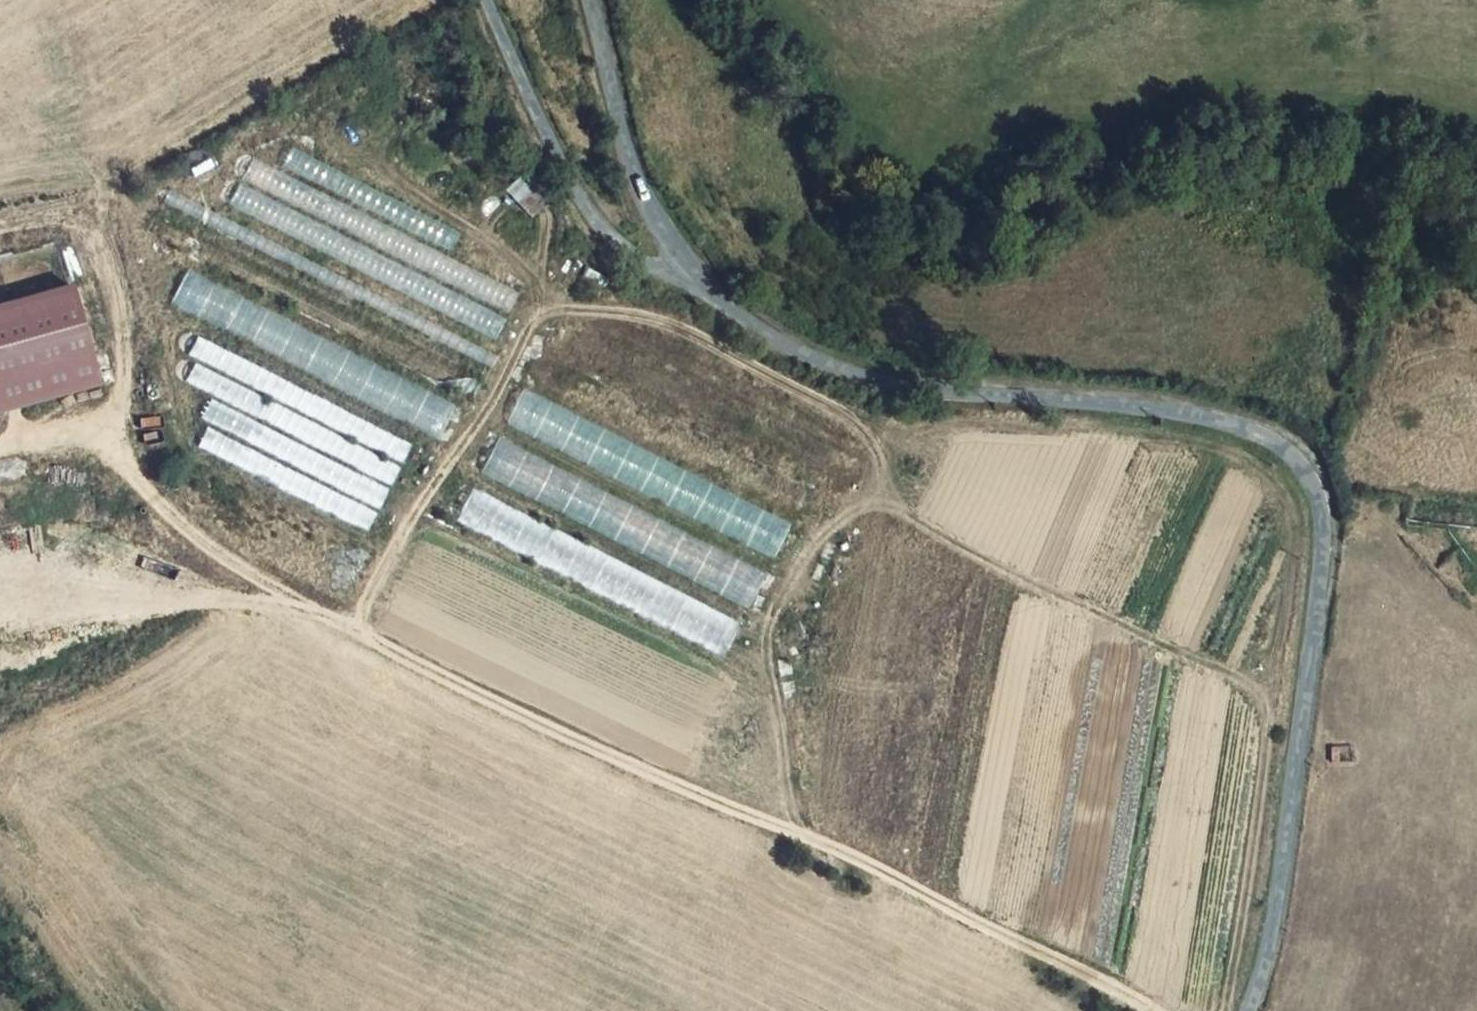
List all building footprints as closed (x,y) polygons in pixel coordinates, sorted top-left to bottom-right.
[(282,167),(450,253),(460,232),(293,148),(282,167)] [(514,295),(253,162),(232,209),(493,340),(514,295)] [(527,179),(509,189),(524,215),(542,205),(527,179)] [(493,359),(160,190),(144,232),(474,400),(493,359)] [(446,408),(178,266),(166,301),(432,439),(446,408)] [(98,385),(70,285),(0,305),(0,412),(98,385)] [(191,442),(368,534),(413,445),(199,335),(189,355),(197,360),(186,381),(204,391),(191,414),(202,419),(191,442)] [(506,423),(773,561),(807,489),(578,374),(562,406),(524,387),(506,423)] [(766,574),(499,439),(484,472),(750,606),(766,574)] [(741,623),(472,489),(458,517),(724,656),(741,623)]
